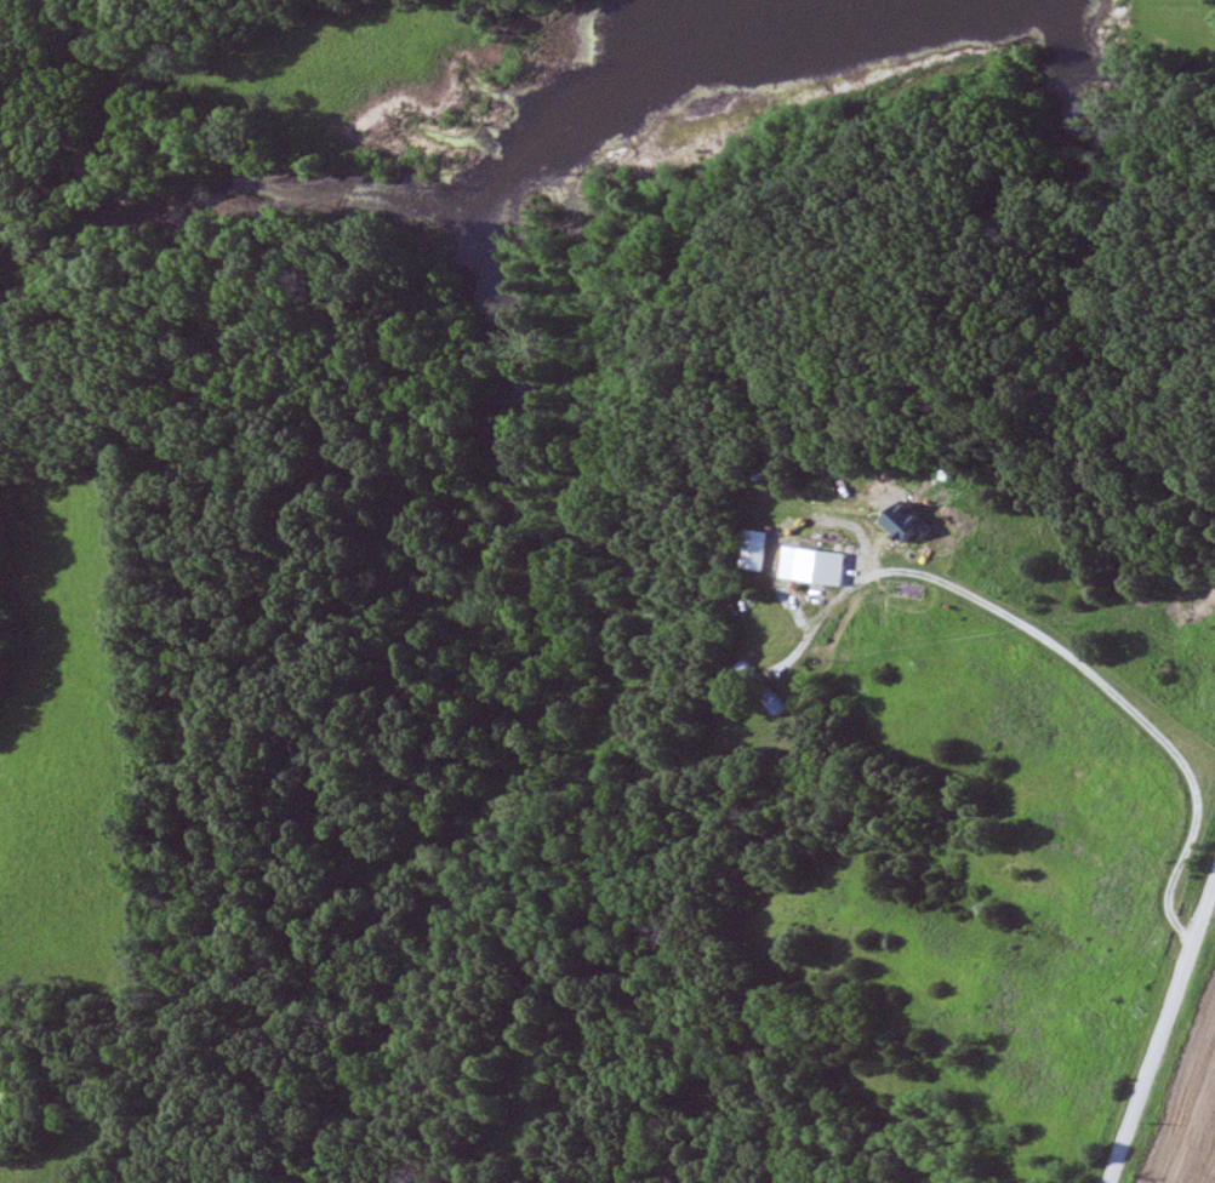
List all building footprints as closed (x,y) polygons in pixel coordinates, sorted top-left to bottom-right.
[(812,582),(836,584),(838,550),(813,549),(812,582)] [(774,701),(787,717),(796,710),(783,694),(774,701)]
